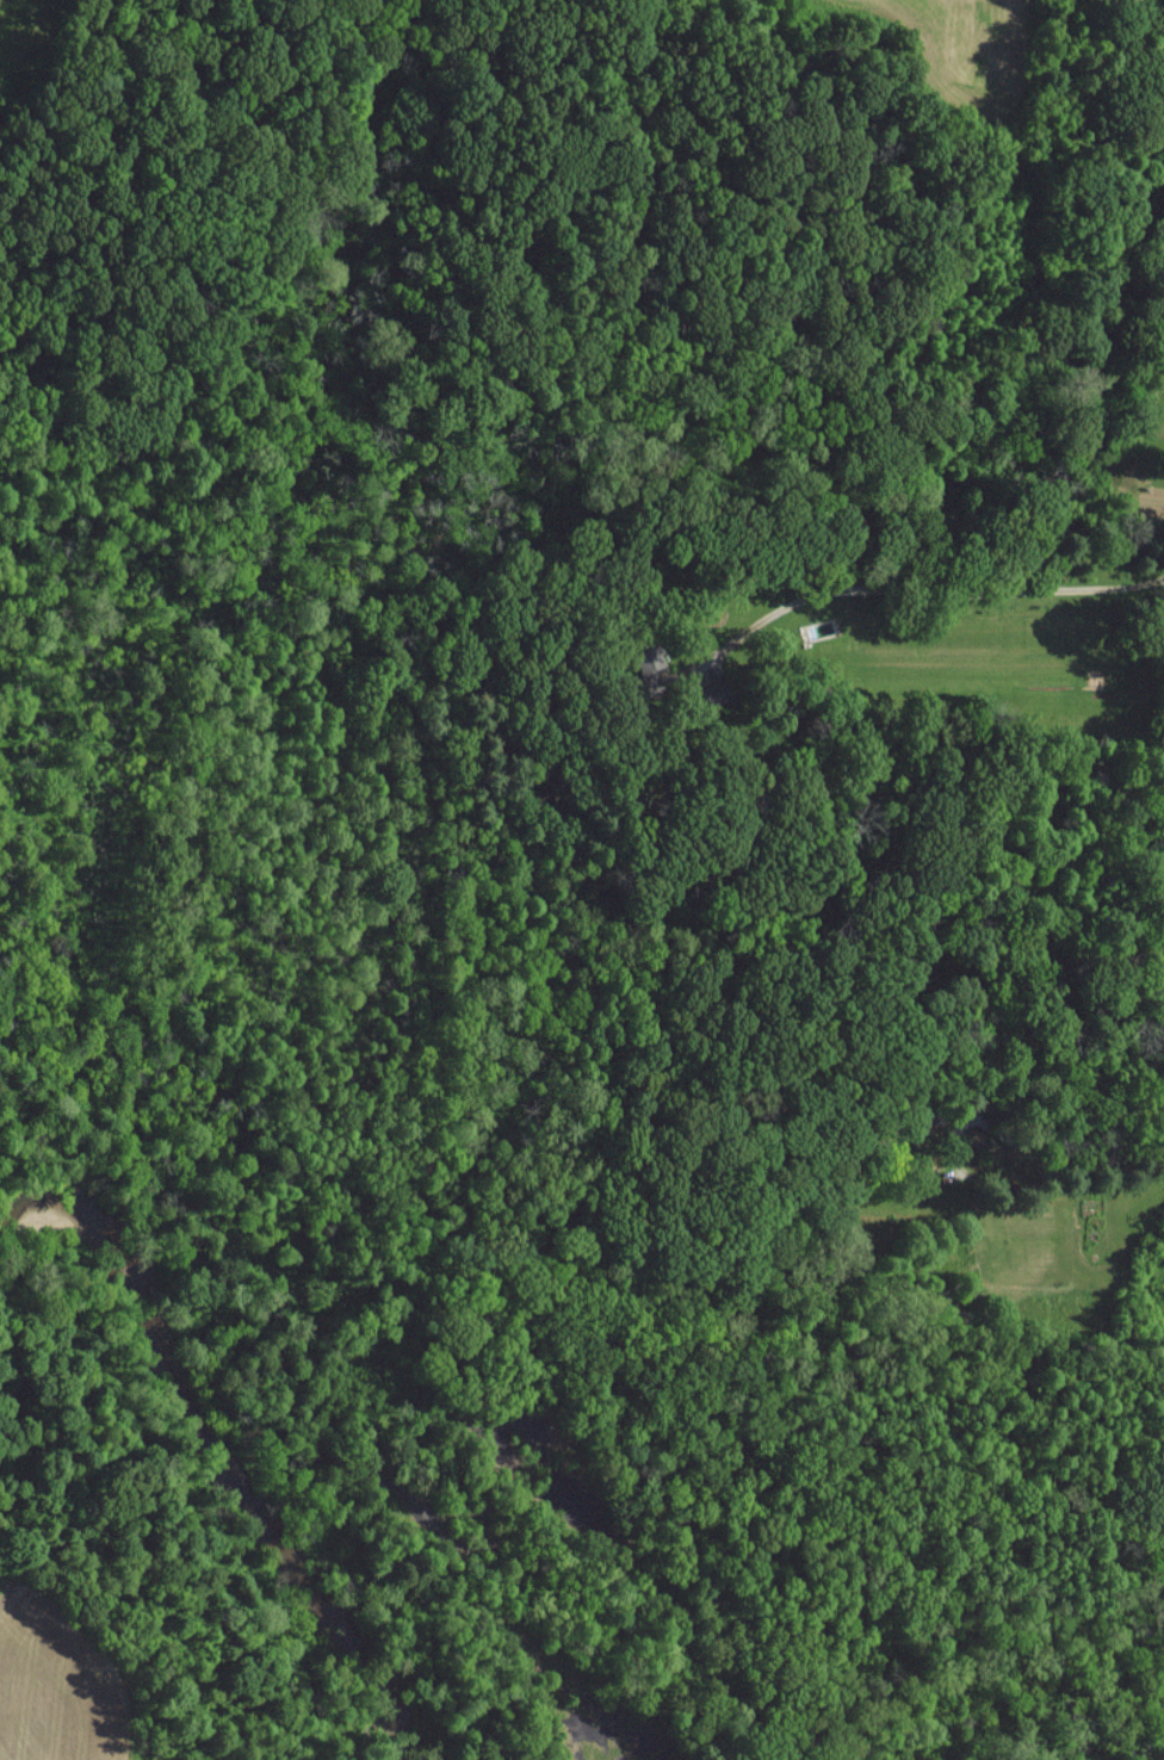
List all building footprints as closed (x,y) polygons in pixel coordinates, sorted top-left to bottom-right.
[(706,709),(733,701),(726,680),(700,689),(706,709)]
